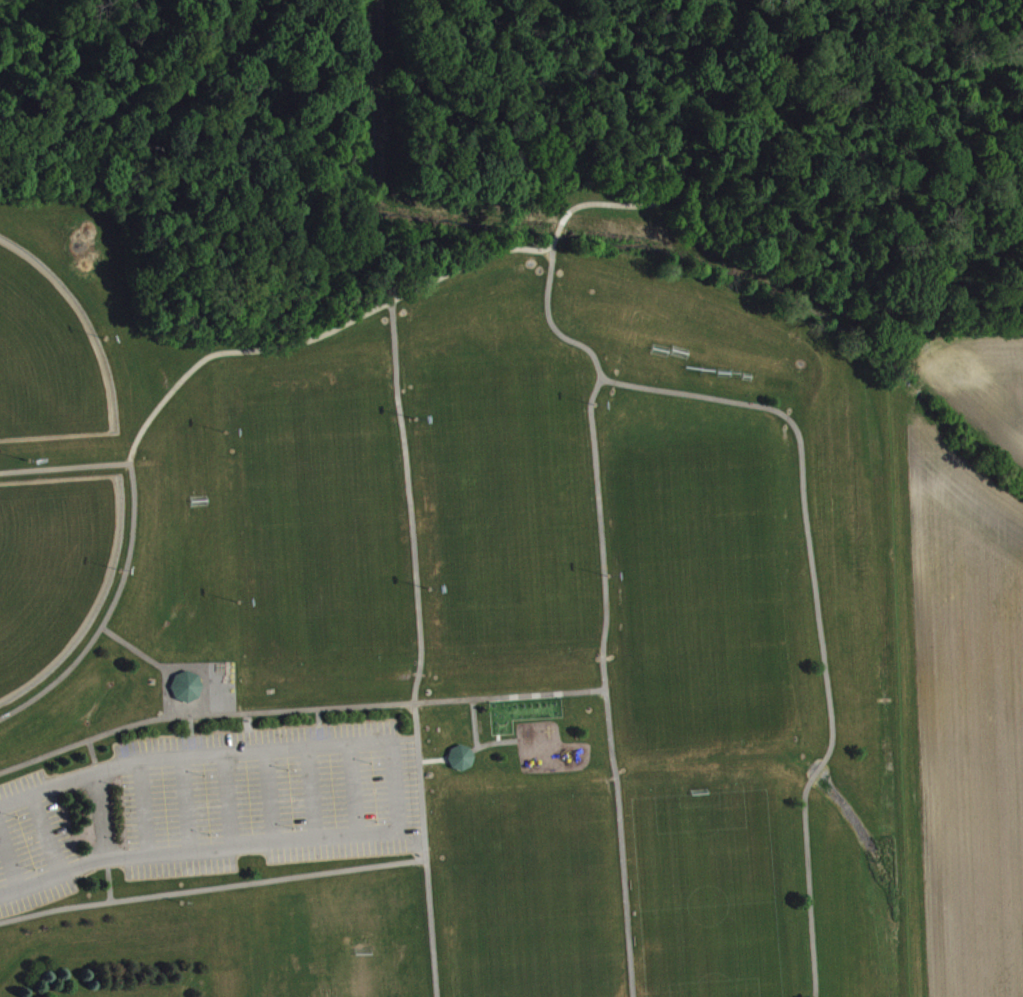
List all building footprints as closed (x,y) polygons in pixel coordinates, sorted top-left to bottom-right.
[(196,676),(170,686),(179,711),(206,701),(196,676)] [(455,780),(476,770),(467,750),(446,759),(455,780)]
